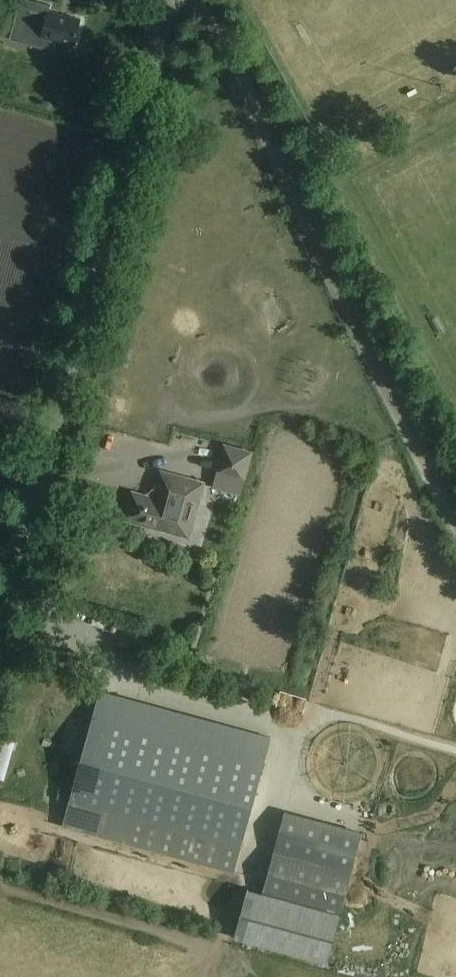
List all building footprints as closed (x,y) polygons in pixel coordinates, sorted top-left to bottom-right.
[(24,38),(55,46),(57,38),(75,43),(81,19),(51,11),(52,4),(36,0),(34,0),(26,30),(24,38)] [(225,443),(218,470),(246,478),(253,451),(225,443)] [(191,537),(206,485),(163,473),(155,500),(134,494),(127,520),(191,537)] [(214,483),(215,504),(241,502),(240,481),(214,483)] [(273,740),(100,692),(70,801),(242,849),(273,740)] [(363,831),(286,810),(275,851),(352,872),(363,831)] [(275,853),(264,893),(341,914),(352,873),(275,853)]
